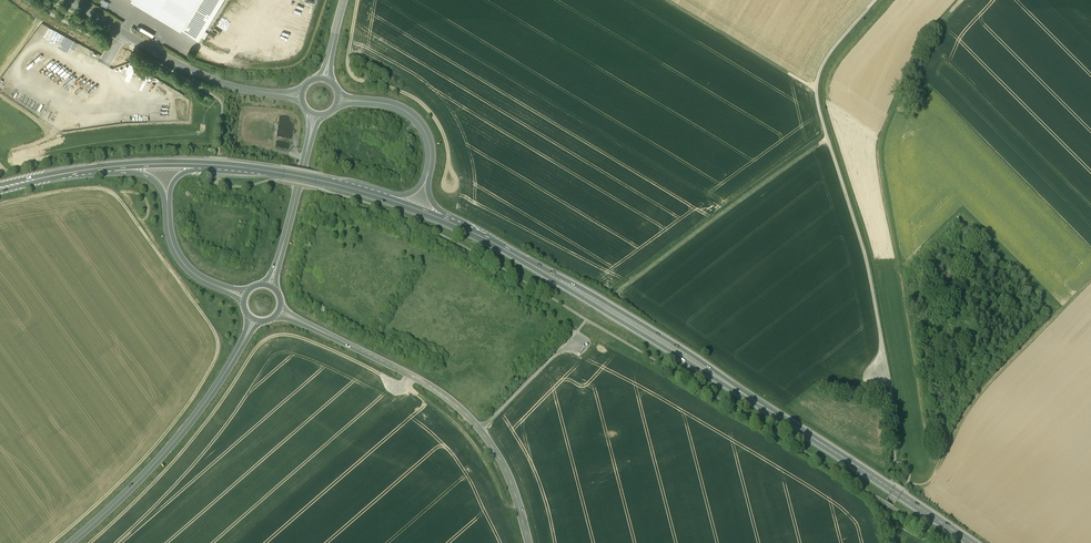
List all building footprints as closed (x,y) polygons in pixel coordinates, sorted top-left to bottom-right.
[(198,40),(222,0),(132,0),(198,40)]
